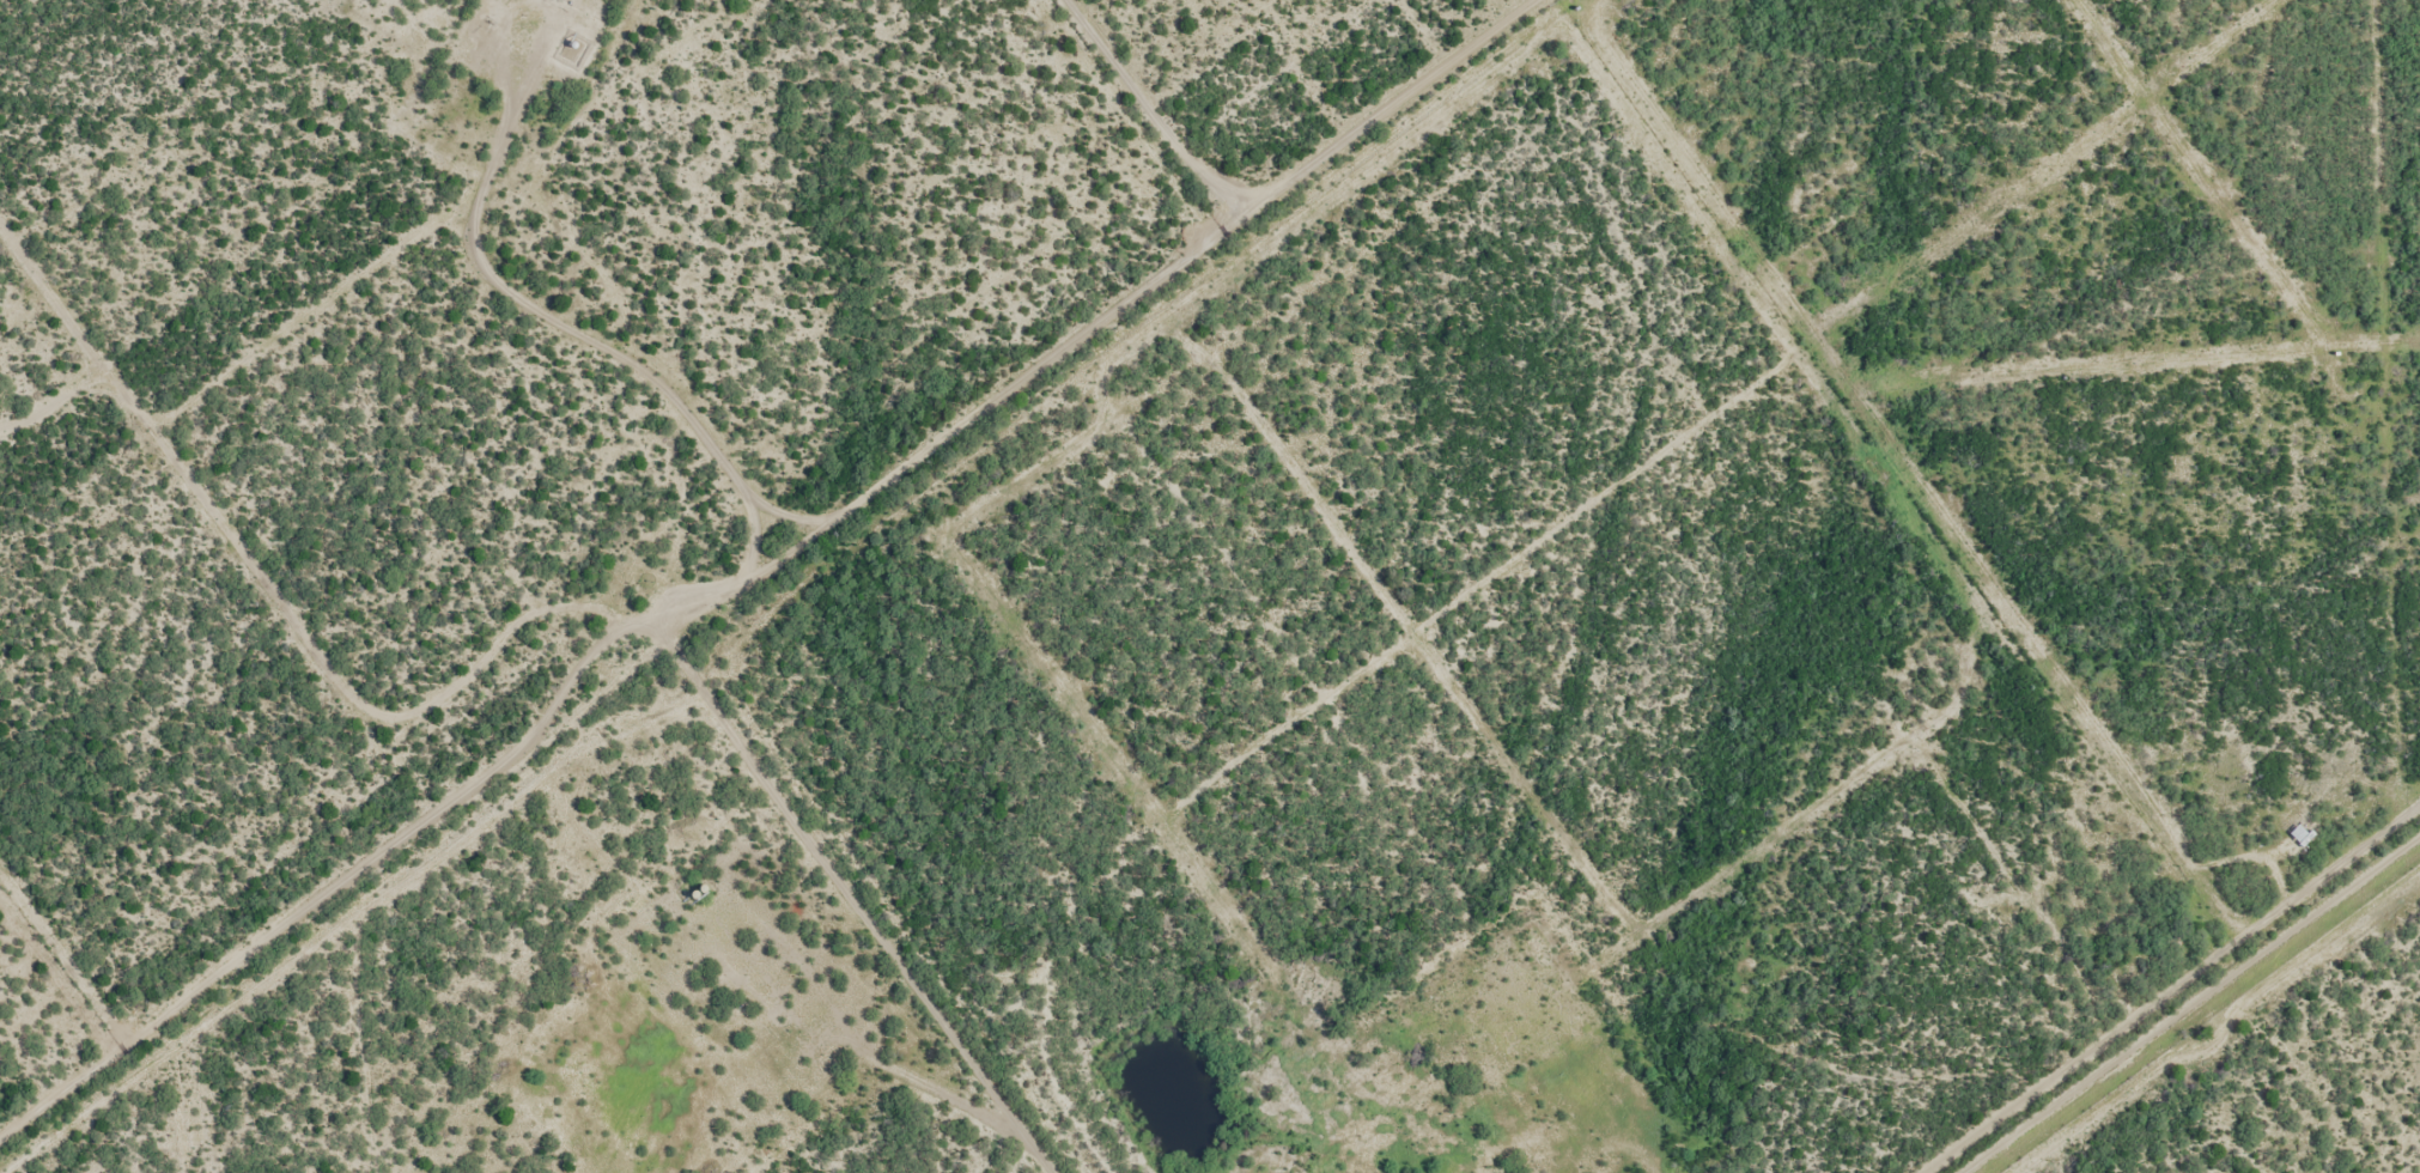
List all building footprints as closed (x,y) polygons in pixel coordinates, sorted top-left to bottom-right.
[(2286,830),(2300,842),(2307,832),(2293,821),(2286,830)]
